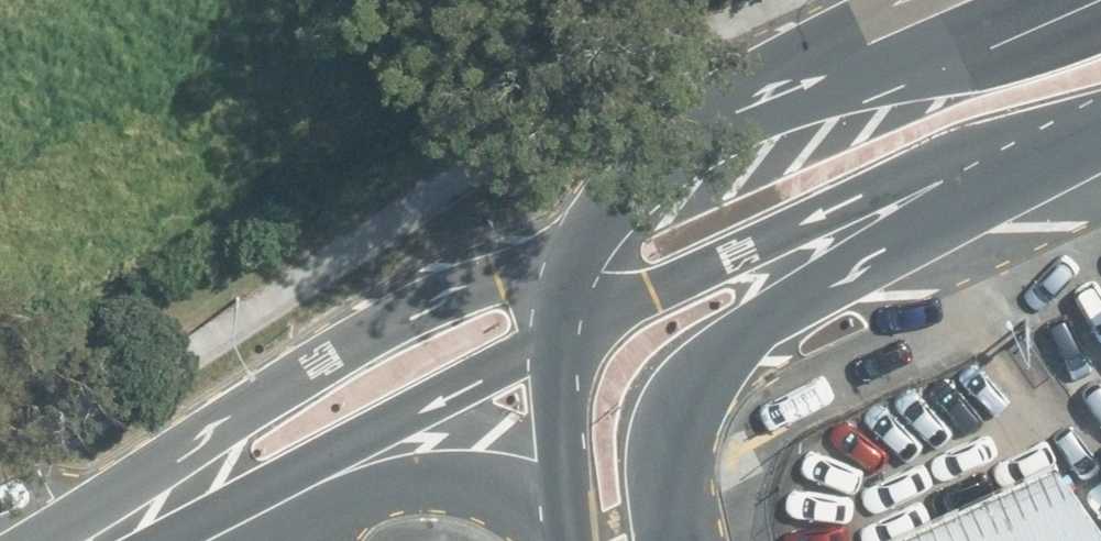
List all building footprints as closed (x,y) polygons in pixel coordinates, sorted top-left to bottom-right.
[(1055,470),(898,540),(1100,540),(1100,531),(1055,470)]
